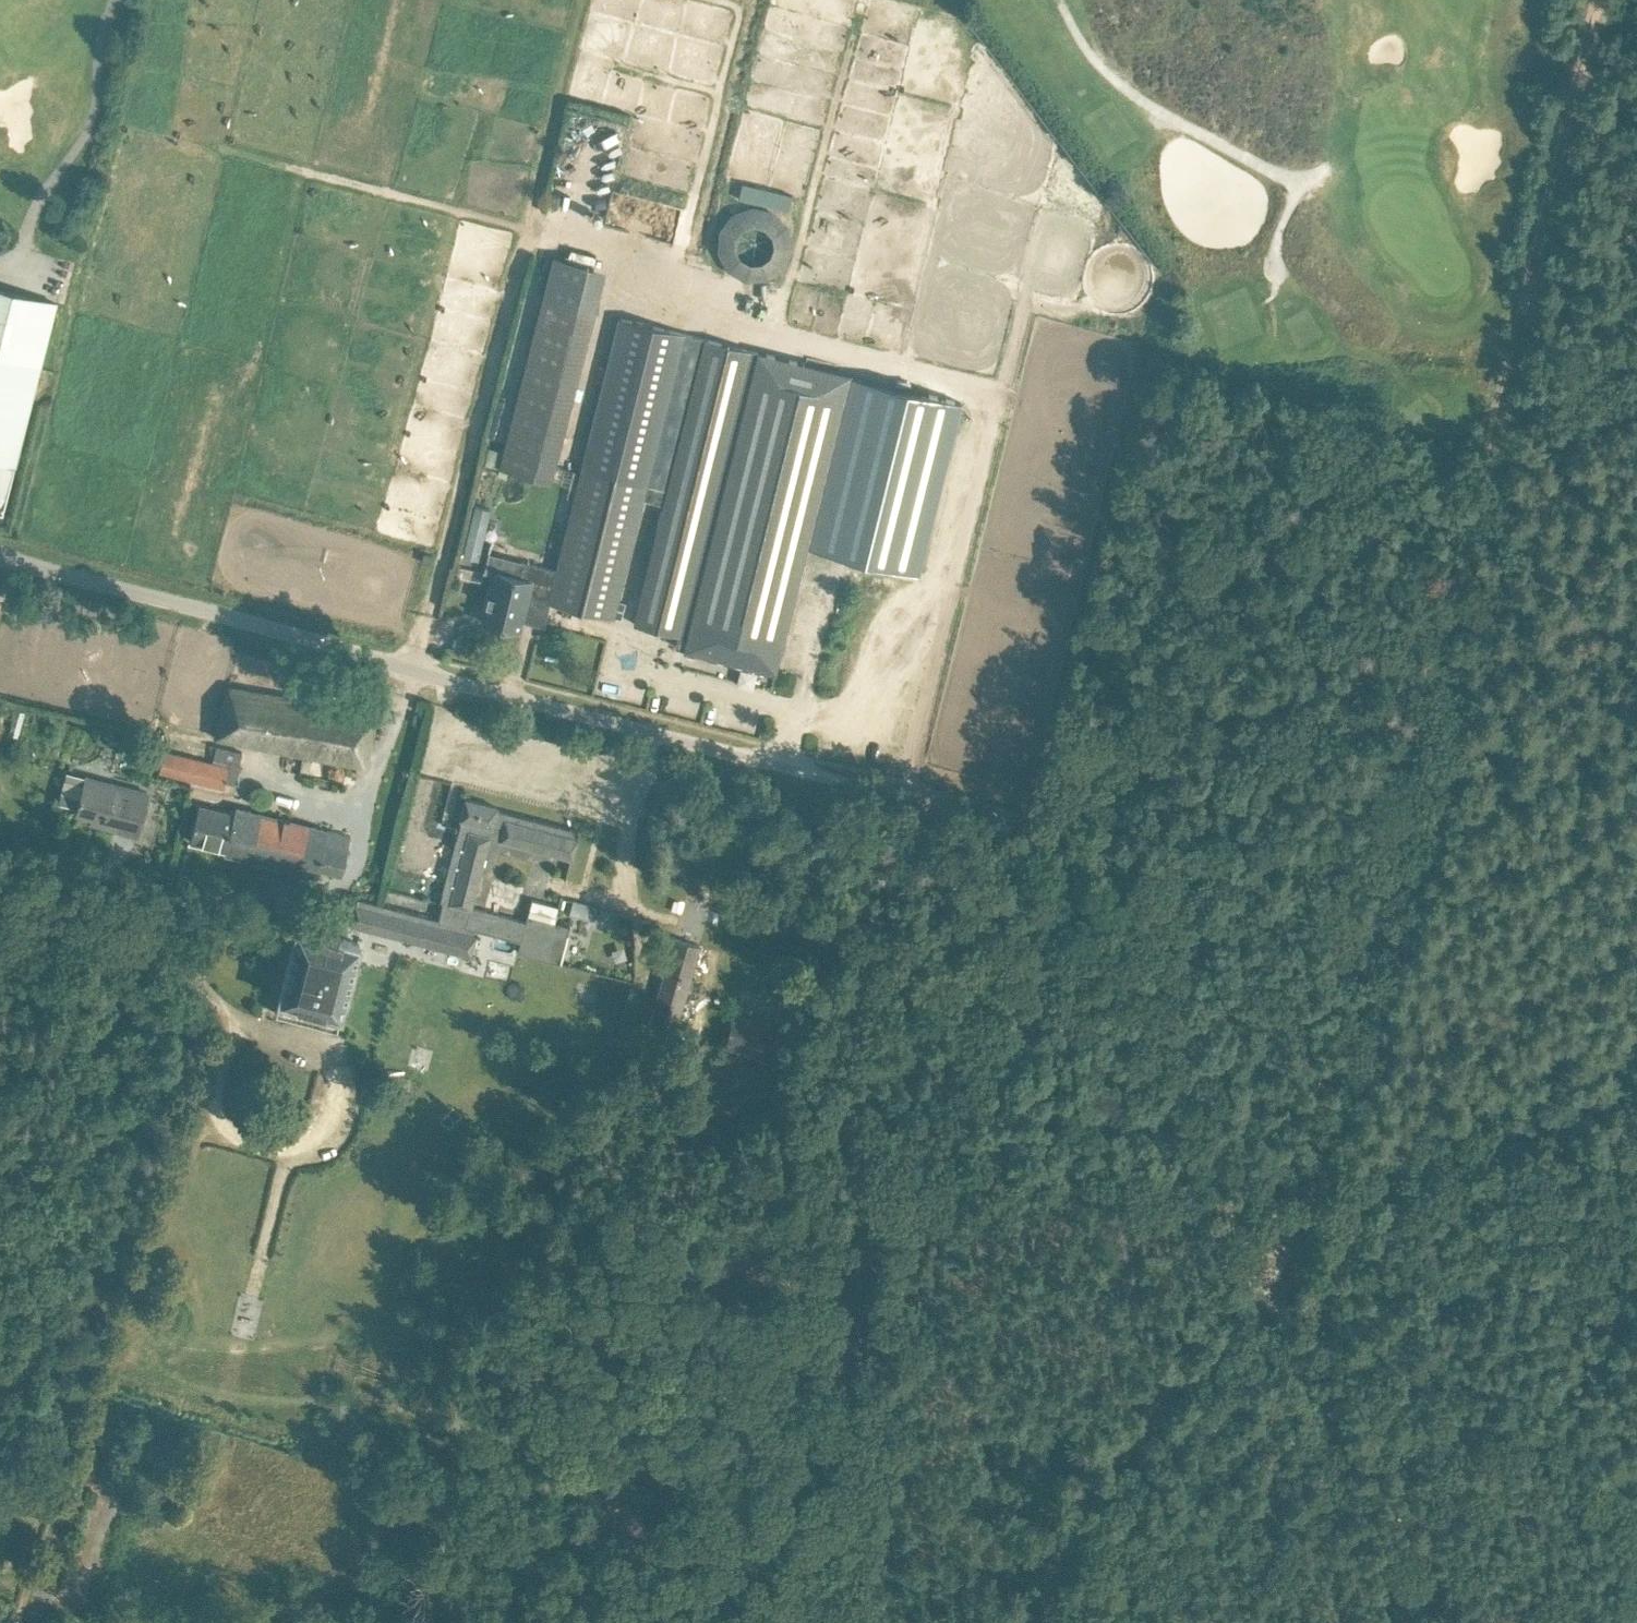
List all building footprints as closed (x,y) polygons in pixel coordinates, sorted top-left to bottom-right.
[(768,190),(742,183),(738,198),(789,211),(793,196),(768,190)] [(793,247),(788,226),(774,211),(753,206),(733,213),(719,230),(718,251),(728,270),(746,281),(767,280),(785,267),(793,247)] [(604,270),(552,257),(503,451),(499,468),(550,481),(604,270)] [(40,367),(56,302),(0,288),(0,357),(40,367)] [(550,600),(549,601),(613,617),(613,616),(643,499),(664,504),(634,623),(687,637),(684,650),(685,650),(771,672),(775,673),(807,545),(919,573),(961,401),(904,388),(851,375),(816,366),(706,338),(622,317),(584,467),(558,569),(550,600)] [(40,367),(0,357),(0,512),(3,513),(15,464),(40,367)] [(489,448),(485,465),(499,468),(503,451),(489,448)] [(490,508),(474,504),(462,557),(479,561),(490,508)] [(550,600),(558,569),(522,560),(518,575),(494,569),(481,620),(519,629),(528,594),(550,600)] [(217,730),(215,736),(240,741),(243,725),(265,730),(262,745),(364,765),(377,712),(229,685),(217,730)] [(230,765),(213,761),(165,748),(162,759),(159,771),(224,788),(226,780),(230,765)] [(84,781),(76,811),(101,818),(100,824),(136,834),(147,791),(111,782),(109,787),(84,781)] [(280,997),(276,1012),(337,1028),(341,1014),(342,1014),(360,942),(358,941),(362,926),(469,954),(471,954),(475,935),(473,934),(474,928),(520,940),(517,950),(560,962),(570,924),(555,920),(559,904),(531,897),(527,913),(525,920),(471,906),(490,836),(572,857),(578,837),(576,836),(578,829),(497,808),(497,806),(466,797),(460,818),(461,818),(440,899),(443,900),(438,918),(357,897),(355,904),(314,893),(305,927),(298,926),(279,997),(280,997)] [(225,848),(224,852),(298,871),(301,862),(341,873),(350,835),(236,806),(235,808),(231,807),(230,811),(199,803),(190,840),(225,848)] [(673,939),(656,1003),(650,1024),(675,1031),(681,1010),(698,946),(673,939)] [(401,1086),(397,1097),(405,1101),(410,1090),(401,1086)]
